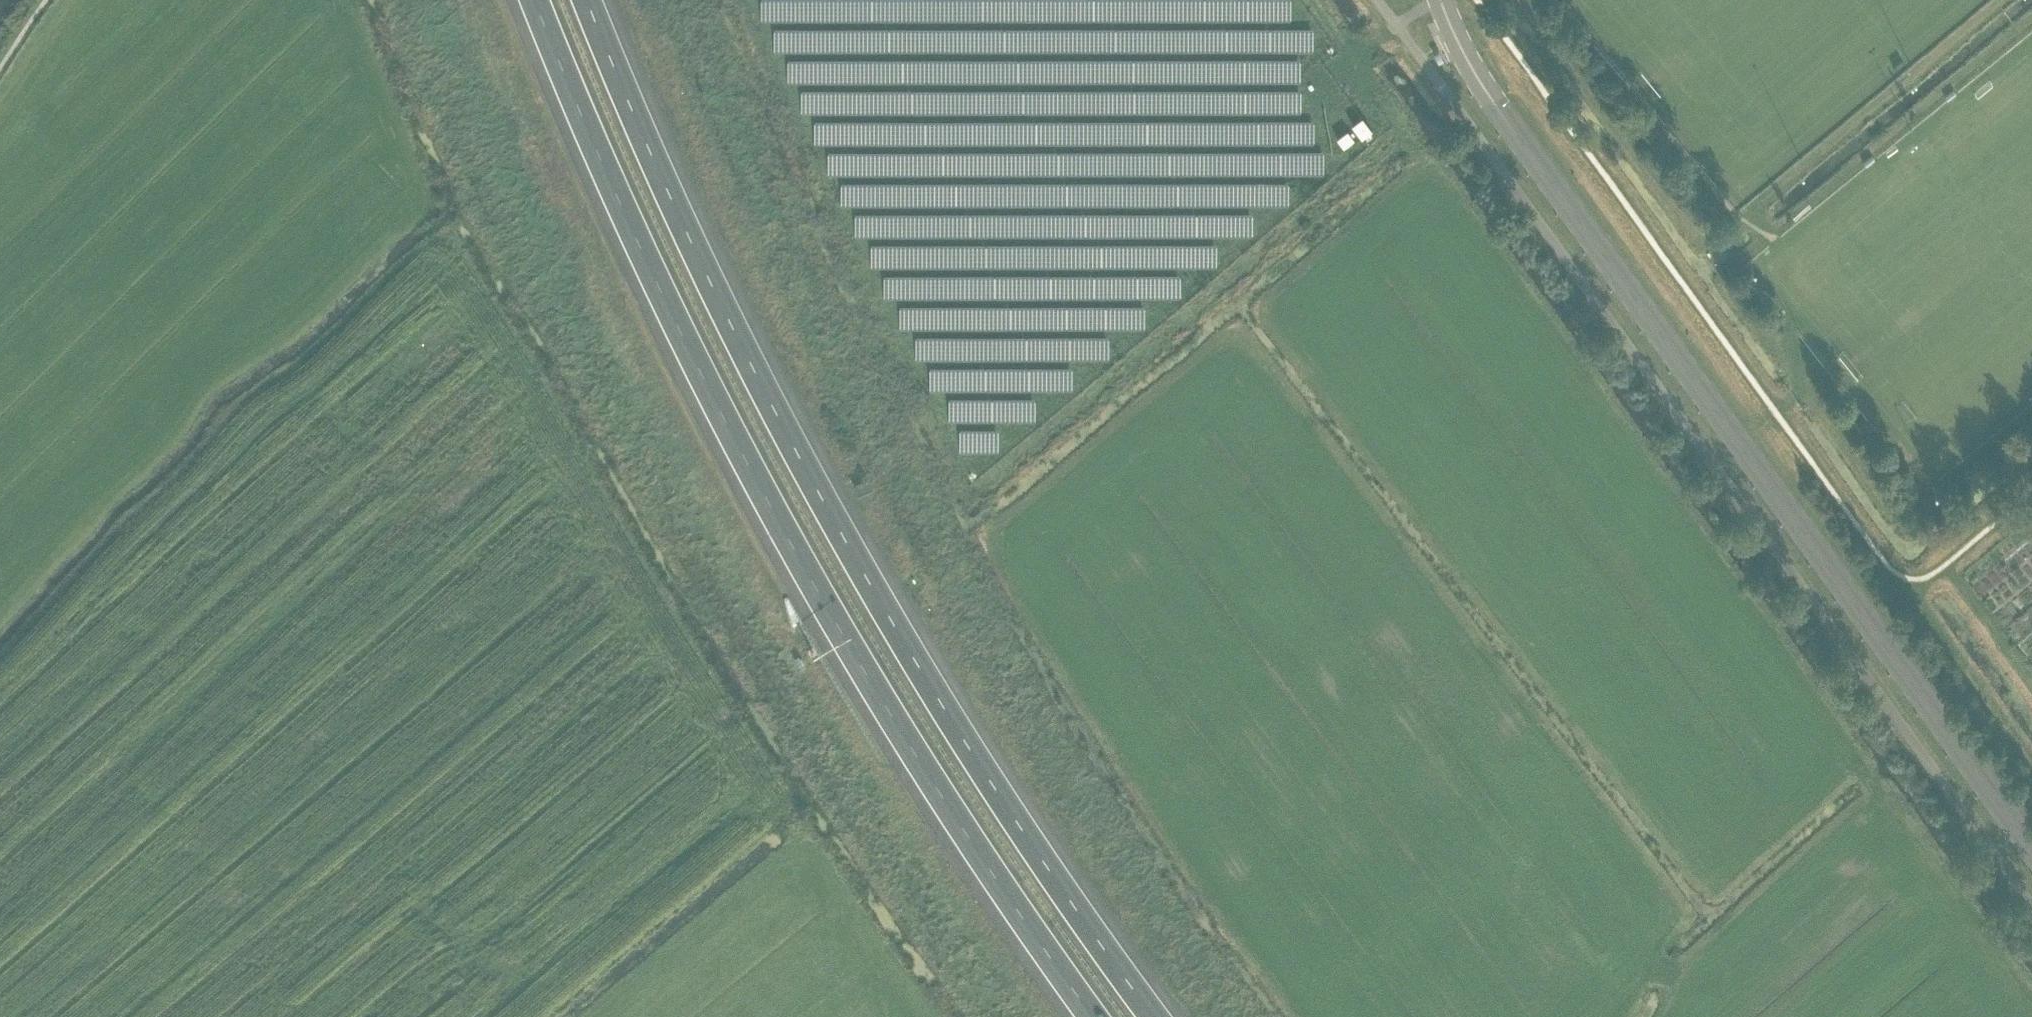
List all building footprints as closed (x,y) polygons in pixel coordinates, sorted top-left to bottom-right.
[(1361,137),(1371,129),(1362,117),(1352,124),(1361,137)]
